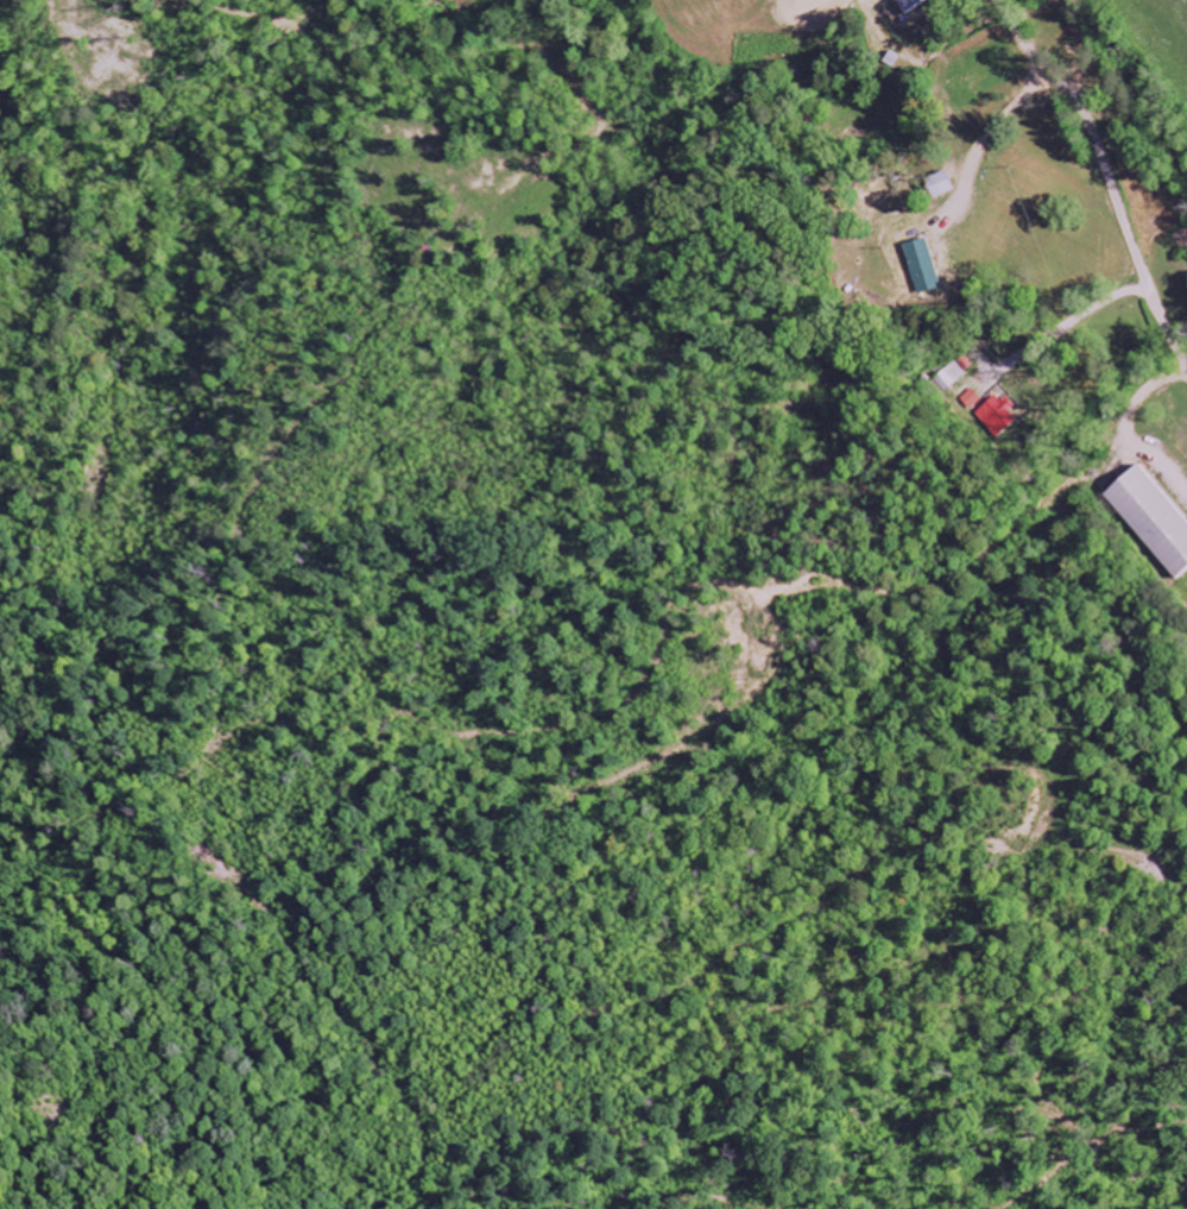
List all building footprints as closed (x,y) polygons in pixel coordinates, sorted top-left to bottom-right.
[(906,245),(918,295),(941,289),(928,239),(906,245)] [(972,410),(981,400),(972,391),(963,401),(972,410)] [(1014,409),(998,393),(976,415),(999,438),(1018,420),(1010,413),(1014,409)] [(1177,580),(1186,572),(1186,521),(1140,465),(1105,495),(1177,580)]
